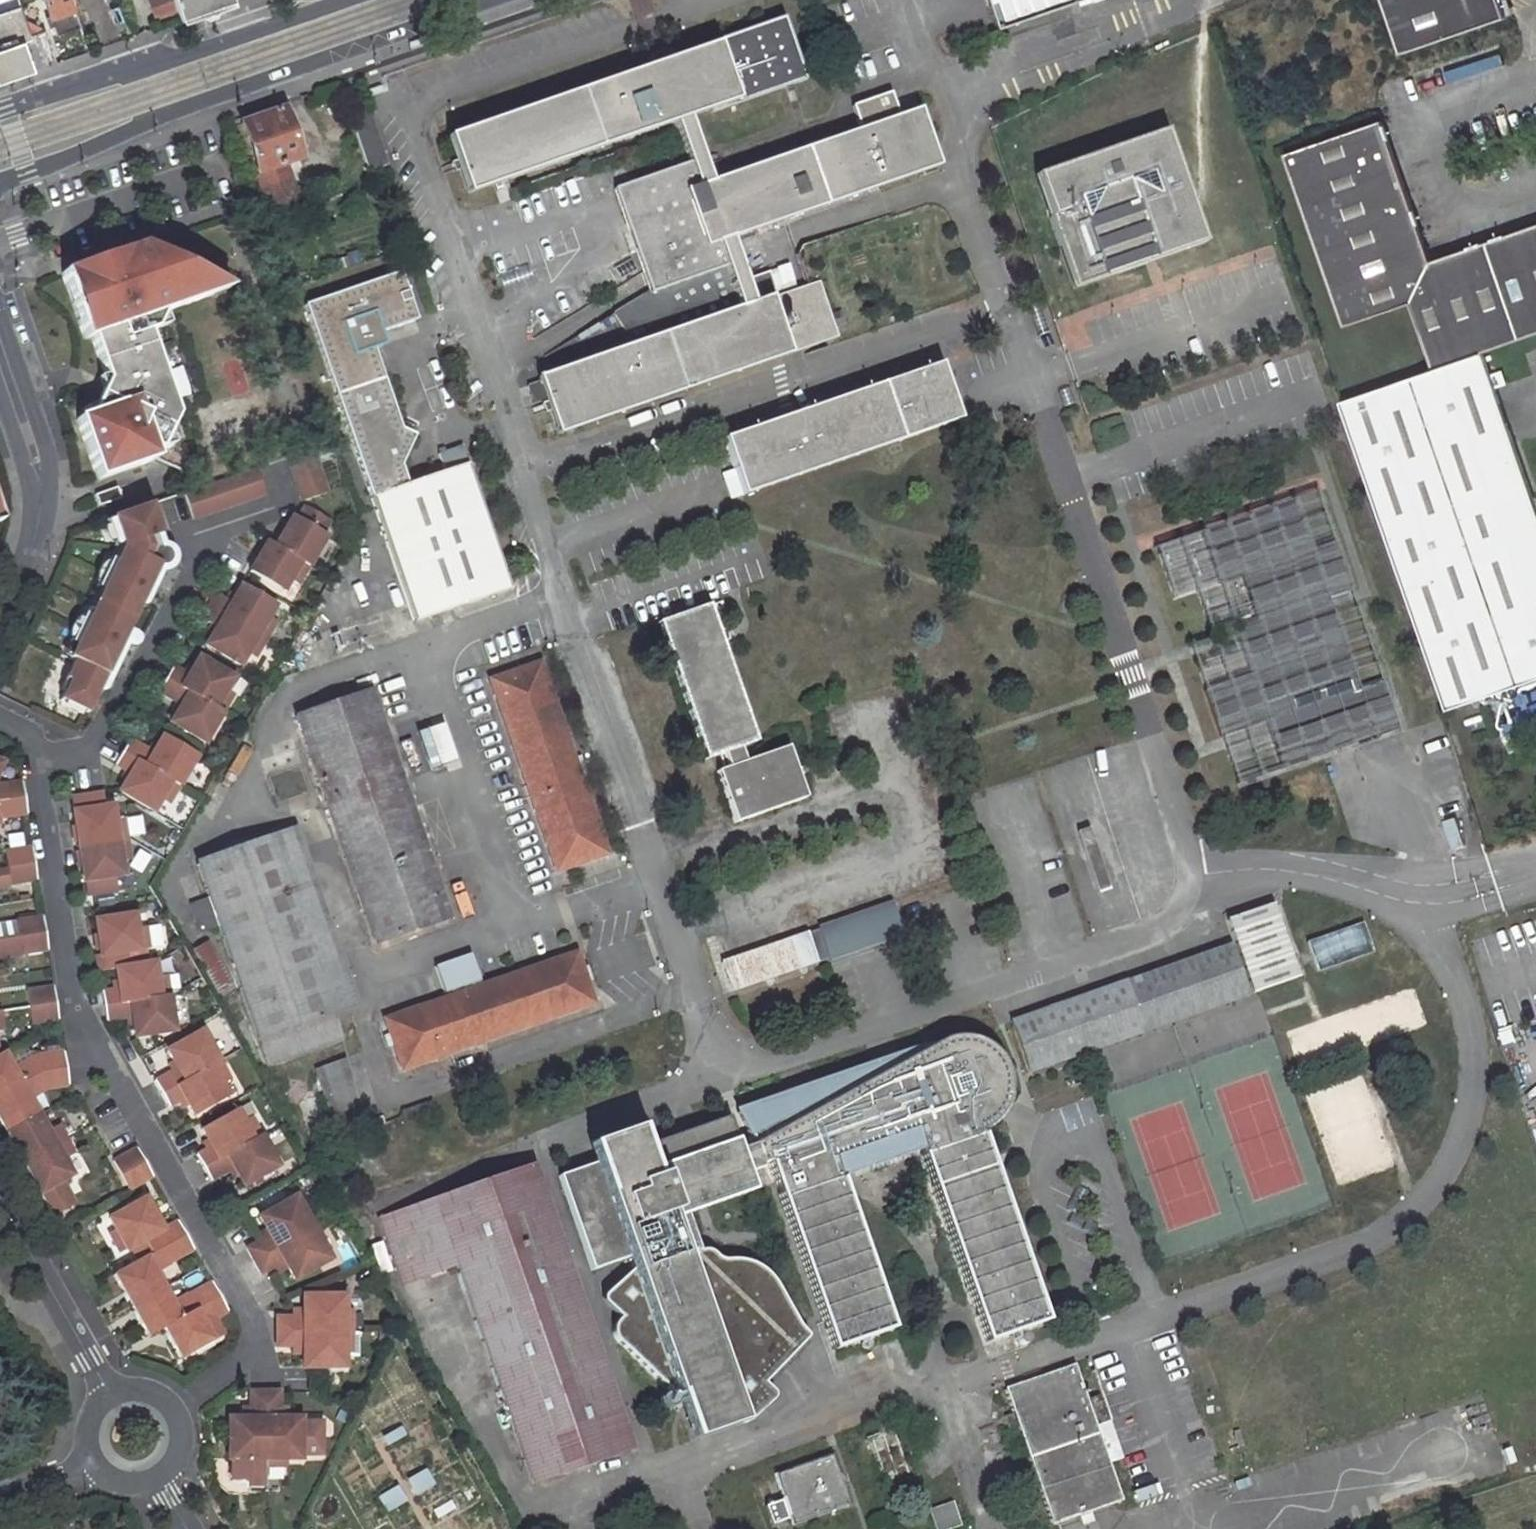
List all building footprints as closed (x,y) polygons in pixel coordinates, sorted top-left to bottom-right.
[(52,30),(73,23),(65,0),(41,0),(52,30)] [(230,0),(170,0),(178,22),(231,4),(230,0)] [(1009,24),(1076,0),(1001,0),(1009,24)] [(1410,60),(1519,23),(1511,0),(1389,0),(1410,60)] [(0,14),(0,85),(42,70),(30,38),(18,7),(0,14)] [(778,21),(775,12),(765,15),(768,24),(778,21)] [(472,191),(679,122),(692,160),(632,180),(667,284),(652,289),(616,311),(631,333),(655,324),(668,335),(545,377),(547,383),(531,388),(538,406),(553,401),(563,432),(847,339),(827,279),(757,302),(736,239),(945,170),(925,110),(902,117),(894,93),(855,106),(863,130),(717,178),(697,116),(811,78),(791,17),(778,21),(768,24),(674,55),(656,61),(450,128),(472,191)] [(54,65),(41,32),(30,38),(42,70),(54,65)] [(674,55),(673,46),(653,54),(656,61),(674,55)] [(303,158),(286,109),(241,125),(273,220),(303,210),(289,163),(303,158)] [(389,164),(371,113),(352,119),(370,171),(389,164)] [(1535,333),(1535,219),(1422,258),(1377,116),(1278,151),(1335,325),(1408,300),(1430,369),(1535,333)] [(1173,129),(1114,150),(1125,182),(1152,172),(1156,182),(1188,170),(1173,129)] [(1155,265),(1134,206),(1161,197),(1166,212),(1174,209),(1199,200),(1188,170),(1156,182),(1152,172),(1125,182),(1114,150),(1085,161),(1098,197),(1085,201),(1087,209),(1059,219),(1069,248),(1111,233),(1125,275),(1155,265)] [(1059,219),(1087,209),(1085,201),(1098,197),(1085,161),(1043,176),(1059,219)] [(632,180),(614,186),(652,289),(667,284),(632,180)] [(1155,265),(1215,243),(1199,200),(1174,209),(1166,212),(1161,197),(1134,206),(1155,265)] [(1084,290),(1125,275),(1111,233),(1069,248),(1084,290)] [(129,252),(114,257),(117,264),(132,260),(129,252)] [(114,257),(63,275),(85,342),(92,339),(104,377),(107,385),(101,394),(96,404),(90,414),(86,416),(77,419),(97,480),(147,464),(145,456),(155,453),(162,450),(171,432),(178,417),(152,334),(168,314),(216,297),(212,282),(152,253),(132,260),(117,264),(114,257)] [(402,425),(377,343),(380,331),(424,316),(408,269),(359,286),(314,302),(374,494),(413,480),(407,462),(423,431),(420,430),(402,425)] [(232,292),(212,282),(216,297),(232,292)] [(152,334),(172,327),(168,314),(152,334)] [(1480,352),(1343,403),(1448,712),(1535,681),(1535,517),(1480,352)] [(931,367),(712,443),(733,496),(948,424),(931,367)] [(97,380),(101,394),(107,385),(104,377),(97,380)] [(96,404),(83,408),(86,416),(90,414),(96,404)] [(162,450),(175,446),(171,432),(162,450)] [(288,458),(302,500),(302,501),(328,492),(327,491),(314,450),(288,458)] [(145,456),(147,464),(158,461),(155,453),(145,456)] [(517,588),(476,460),(413,480),(374,494),(413,620),(517,588)] [(193,518),(266,493),(258,469),(185,493),(193,518)] [(120,486),(96,494),(100,506),(123,499),(122,496),(125,495),(123,489),(120,490),(120,486)] [(160,502),(120,515),(130,543),(73,653),(79,656),(69,675),(74,678),(64,696),(91,710),(166,565),(159,561),(165,549),(175,545),(178,544),(173,530),(170,531),(168,526),(160,502)] [(294,517),(276,546),(309,565),(326,535),(323,534),(331,520),(305,506),(298,519),(294,517)] [(1305,514),(1211,546),(1227,593),(1249,586),(1264,630),(1242,638),(1258,684),(1213,699),(1228,743),(1229,746),(1274,730),(1289,777),(1406,737),(1390,690),(1367,698),(1337,607),(1360,599),(1344,552),(1321,560),(1305,514)] [(120,515),(114,518),(122,542),(67,650),(73,653),(130,543),(120,515)] [(250,572),(282,591),(289,578),(298,584),(309,565),(276,546),(267,541),(250,572)] [(211,607),(266,638),(276,620),(269,616),(276,603),(243,584),(237,594),(232,602),(225,598),(219,594),(211,607)] [(225,598),(232,602),(237,594),(229,590),(225,598)] [(207,646),(240,665),(248,652),(256,656),(266,638),(211,607),(204,619),(211,623),(218,627),(214,634),(207,646)] [(753,742),(706,607),(652,626),(699,760),(717,754),(722,769),(714,771),(731,821),(802,797),(784,747),(744,761),(739,746),(753,742)] [(218,627),(211,623),(207,629),(214,634),(218,627)] [(169,682),(221,712),(232,694),(224,689),(232,677),(200,659),(193,670),(189,677),(182,673),(176,669),(169,682)] [(602,857),(535,664),(485,681),(552,874),(602,857)] [(182,673),(189,677),(193,670),(186,665),(182,673)] [(163,721),(203,743),(221,712),(169,682),(161,695),(168,699),(174,702),(171,708),(163,721)] [(449,920),(372,694),(302,719),(378,944),(449,920)] [(174,702),(168,699),(164,704),(171,708),(174,702)] [(412,729),(421,766),(446,759),(436,723),(412,729)] [(126,757),(178,786),(195,754),(156,731),(149,743),(145,750),(138,746),(133,744),(126,757)] [(138,746),(145,750),(149,743),(142,739),(138,746)] [(126,794),(153,809),(159,799),(167,804),(178,786),(126,757),(120,768),(119,769),(127,774),(134,778),(130,785),(126,794)] [(31,800),(28,783),(5,787),(0,784),(10,764),(0,759),(0,805),(31,800)] [(123,781),(130,785),(134,778),(127,774),(123,781)] [(83,849),(133,842),(134,842),(131,824),(124,825),(123,814),(116,815),(113,796),(79,801),(81,813),(77,814),(79,826),(83,849)] [(5,821),(34,817),(31,800),(0,805),(0,831),(5,821)] [(1457,817),(1445,821),(1454,849),(1466,845),(1457,817)] [(221,926),(270,1067),(346,1040),(338,1016),(360,1008),(298,830),(200,863),(212,898),(191,905),(201,932),(221,926)] [(86,873),(88,883),(92,882),(95,899),(91,899),(91,903),(127,897),(125,881),(132,879),(130,865),(138,864),(134,842),(133,842),(83,849),(86,873)] [(15,869),(42,865),(39,849),(13,853),(15,869)] [(18,887),(44,883),(42,865),(15,869),(18,887)] [(829,959),(902,935),(892,904),(819,928),(829,959)] [(1247,918),(1271,991),(1296,982),(1274,910),(1247,918)] [(25,939),(53,935),(50,916),(22,920),(25,939)] [(103,922),(109,957),(104,958),(104,961),(107,974),(125,971),(132,970),(129,954),(151,951),(147,929),(140,930),(138,917),(103,922)] [(1229,923),(1252,997),(1254,996),(1271,991),(1247,918),(1229,923)] [(1363,924),(1306,942),(1316,972),(1373,954),(1363,924)] [(829,959),(819,928),(806,932),(816,963),(829,959)] [(806,932),(718,960),(728,991),(816,963),(806,932)] [(56,952),(53,935),(25,939),(0,943),(0,961),(56,952)] [(1137,1036),(1245,1001),(1228,949),(1120,985),(1063,1003),(1081,1054),(1137,1036)] [(401,1070),(589,1005),(573,958),(484,989),(473,959),(436,971),(445,998),(470,989),(472,994),(385,1024),(401,1070)] [(130,1006),(176,997),(174,977),(164,979),(162,966),(132,970),(125,971),(127,984),(128,992),(121,994),(110,995),(112,1009),(130,1006)] [(120,985),(121,994),(128,992),(127,984),(120,985)] [(37,1009),(65,1005),(62,988),(34,992),(37,1009)] [(145,1020),(146,1027),(148,1038),(182,1034),(176,997),(130,1006),(112,1009),(115,1024),(138,1020),(145,1020)] [(1023,1073),(1081,1054),(1063,1003),(1007,1022),(1023,1073)] [(40,1028),(67,1023),(67,1018),(65,1005),(37,1009),(39,1023),(40,1028)] [(5,1052),(2,1034),(13,1032),(10,1014),(0,1016),(0,1053),(5,1052)] [(166,1094),(222,1062),(206,1033),(175,1051),(180,1060),(184,1067),(177,1070),(159,1081),(166,1094)] [(748,1172),(761,1167),(760,1164),(770,1161),(834,1350),(890,1331),(839,1183),(925,1153),(990,1343),(1045,1324),(980,1134),(989,1129),(1000,1120),(1003,1115),(1008,1105),(1009,1099),(1010,1092),(1009,1085),(1006,1075),(1001,1066),(999,1064),(992,1057),(986,1053),(980,1050),(966,1048),(952,1050),(739,1119),(759,1150),(741,1156),(730,1122),(646,1148),(594,1166),(559,1178),(589,1273),(628,1260),(631,1272),(604,1296),(604,1301),(621,1317),(615,1323),(611,1329),(614,1336),(675,1394),(690,1437),(741,1419),(749,1424),(778,1394),(766,1382),(808,1337),(808,1334),(805,1331),(798,1319),(774,1277),(765,1269),(750,1260),(734,1257),(726,1259),(719,1257),(712,1251),(706,1249),(698,1250),(686,1213),(754,1188),(748,1172)] [(46,1071),(75,1067),(72,1052),(45,1056),(22,1069),(12,1052),(0,1059),(0,1097),(46,1071)] [(174,1064),(177,1070),(184,1067),(180,1060),(174,1064)] [(339,1138),(388,1122),(383,1108),(367,1113),(348,1060),(315,1072),(339,1138)] [(187,1099),(191,1104),(196,1114),(238,1092),(222,1062),(166,1094),(172,1107),(181,1103),(187,1099)] [(6,1114),(3,1116),(10,1128),(43,1112),(45,1110),(36,1094),(48,1088),(77,1083),(75,1067),(46,1071),(0,1097),(0,1108),(2,1107),(6,1114)] [(184,1108),(191,1104),(187,1099),(181,1103),(184,1108)] [(207,1169),(263,1138),(246,1107),(205,1130),(210,1140),(214,1147),(207,1152),(199,1155),(207,1169)] [(10,1128),(23,1151),(26,1149),(29,1155),(25,1156),(27,1160),(71,1136),(64,1123),(55,1128),(45,1110),(43,1112),(10,1128)] [(587,1146),(594,1166),(646,1148),(639,1128),(587,1146)] [(46,1194),(80,1174),(70,1156),(79,1151),(71,1136),(27,1160),(33,1170),(36,1168),(40,1174),(40,1175),(37,1177),(46,1194)] [(239,1169),(242,1176),(248,1187),(280,1168),(263,1138),(207,1169),(214,1182),(231,1172),(239,1169)] [(202,1144),(207,1152),(214,1147),(210,1140),(202,1144)] [(125,1173),(149,1161),(143,1149),(118,1161),(125,1173)] [(134,1189),(157,1176),(149,1161),(125,1173),(134,1189)] [(463,1267),(534,1482),(629,1451),(533,1164),(439,1196),(386,1217),(409,1285),(463,1267)] [(231,1172),(235,1179),(242,1176),(239,1169),(231,1172)] [(127,1249),(146,1240),(153,1253),(188,1235),(181,1221),(165,1229),(147,1197),(110,1216),(116,1228),(126,1247),(127,1249)] [(257,1263),(314,1232),(298,1201),(265,1219),(271,1230),(274,1237),(267,1240),(249,1250),(257,1263)] [(109,1232),(119,1251),(126,1247),(116,1228),(109,1232)] [(264,1234),(267,1240),(274,1237),(271,1230),(264,1234)] [(298,1281),(331,1263),(314,1232),(257,1263),(264,1276),(282,1266),(288,1263),(292,1269),(298,1281)] [(153,1253),(112,1276),(123,1296),(126,1294),(130,1300),(127,1302),(129,1307),(166,1287),(166,1288),(167,1287),(158,1271),(196,1251),(188,1235),(153,1253)] [(282,1266),(285,1273),(292,1269),(288,1263),(282,1266)] [(164,1330),(221,1298),(213,1282),(174,1302),(167,1287),(166,1288),(129,1307),(133,1313),(136,1311),(140,1320),(137,1321),(147,1339),(164,1330)] [(180,1359),(225,1334),(217,1319),(229,1312),(221,1298),(164,1330),(167,1336),(171,1334),(174,1340),(170,1342),(180,1359)] [(279,1335),(348,1335),(348,1310),(348,1300),(337,1299),(308,1298),(307,1313),(307,1314),(307,1321),(295,1320),(280,1320),(279,1335)] [(295,1320),(307,1321),(307,1314),(307,1313),(296,1313),(295,1320)] [(311,1370),(347,1372),(347,1358),(348,1335),(279,1335),(279,1348),(287,1348),(295,1348),(307,1349),(307,1358),(306,1371),(311,1370)] [(294,1358),(307,1358),(307,1349),(295,1348),(294,1358)] [(1061,1528),(1079,1522),(1081,1528),(1084,1528),(1099,1524),(1097,1516),(1129,1505),(1102,1425),(1095,1404),(1083,1368),(1014,1391),(1023,1418),(1012,1421),(1017,1434),(1028,1431),(1061,1528)] [(268,1394),(268,1461),(290,1461),(304,1462),(305,1421),(292,1421),(283,1421),(283,1409),(284,1393),(268,1394)] [(232,1420),(232,1461),(246,1461),(268,1461),(268,1394),(254,1394),(254,1409),(254,1421),(245,1420),(232,1420)] [(1112,1422),(1105,1402),(1095,1404),(1102,1425),(1112,1422)] [(245,1420),(254,1421),(254,1409),(246,1409),(245,1420)] [(283,1421),(292,1421),(292,1409),(283,1409),(283,1421)] [(399,1427),(381,1438),(386,1446),(404,1435),(399,1427)] [(849,1508),(832,1457),(776,1477),(792,1527),(849,1508)] [(268,1469),(290,1470),(290,1461),(268,1461),(268,1469)] [(414,1492),(431,1481),(423,1469),(406,1480),(414,1492)] [(385,1511),(403,1499),(395,1487),(377,1499),(385,1511)] [(954,1504),(929,1511),(934,1528),(945,1528),(960,1525),(954,1504)]
